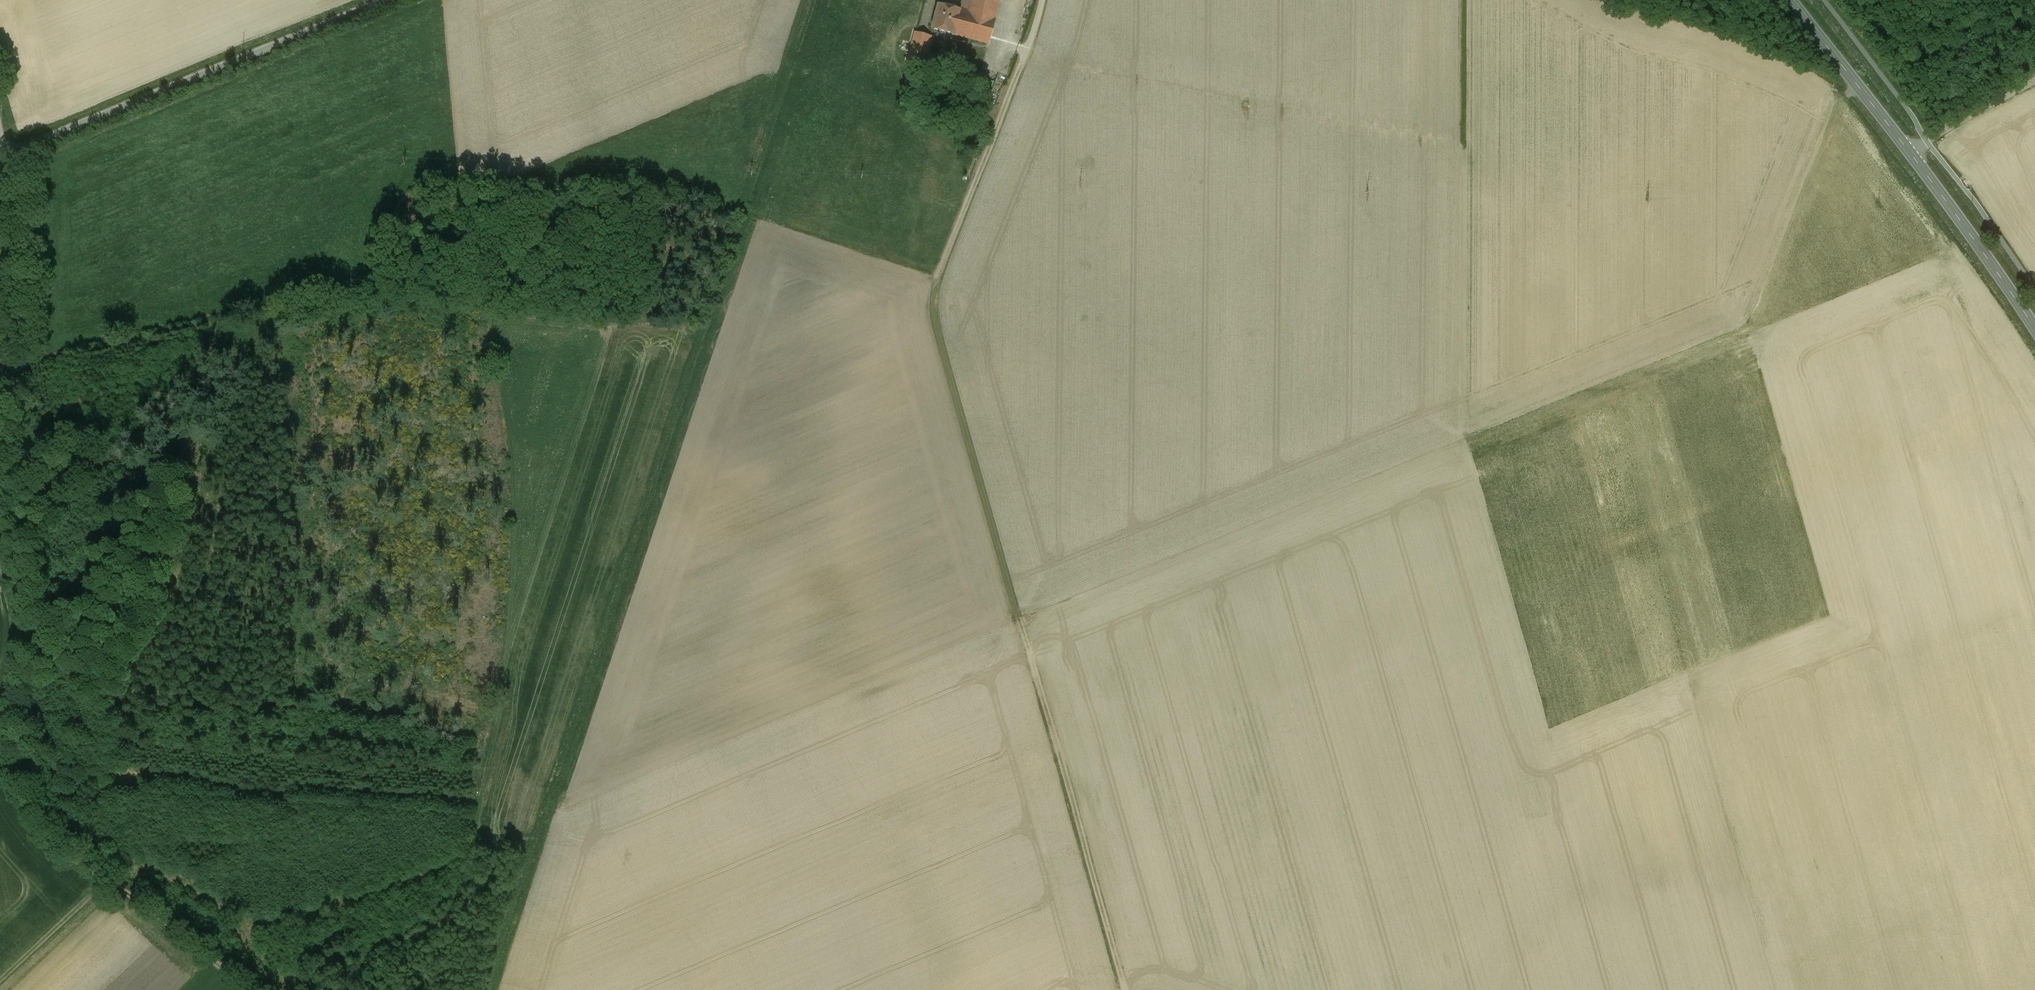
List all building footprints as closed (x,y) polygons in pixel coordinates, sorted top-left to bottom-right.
[(962,4),(946,0),(940,0),(933,29),(993,43),(1003,0),(963,0),(962,4)] [(938,34),(910,28),(903,56),(931,62),(938,34)]
